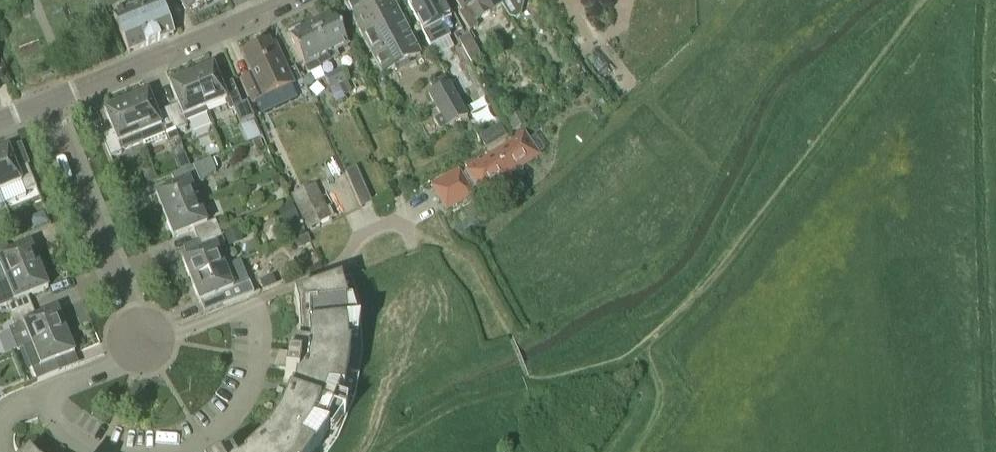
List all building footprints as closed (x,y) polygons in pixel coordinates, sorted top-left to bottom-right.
[(151,45),(173,36),(158,0),(141,0),(136,2),(138,7),(136,7),(151,45)] [(199,0),(179,0),(186,13),(202,5),(199,0)] [(367,0),(352,0),(344,4),(382,78),(402,67),(367,0)] [(402,67),(421,56),(391,0),(367,0),(402,67)] [(424,0),(405,0),(412,12),(427,5),(424,0)] [(427,5),(412,12),(430,47),(451,37),(448,31),(453,29),(448,20),(451,18),(442,0),(437,0),(427,5)] [(461,14),(459,15),(471,33),(477,29),(479,20),(485,16),(491,18),(491,12),(501,6),(497,0),(452,0),(461,14)] [(501,6),(508,18),(516,20),(520,17),(524,1),(523,0),(497,0),(501,6)] [(151,45),(136,7),(131,9),(129,5),(119,9),(121,13),(113,17),(129,54),(151,45)] [(333,16),(312,26),(329,61),(338,57),(335,52),(348,46),(333,16)] [(329,61),(312,26),(290,37),(304,67),(308,74),(312,75),(323,70),(323,64),(329,61)] [(252,77),(241,82),(252,107),(295,86),(276,43),(271,46),(269,41),(241,53),(252,77)] [(471,48),(463,52),(468,61),(476,57),(471,48)] [(247,103),(241,105),(232,83),(221,87),(213,67),(191,76),(205,109),(226,101),(230,110),(233,108),(239,124),(253,118),(247,103)] [(333,73),(340,86),(349,81),(343,69),(333,73)] [(340,86),(333,73),(324,78),(335,103),(344,99),(338,87),(340,86)] [(205,109),(191,76),(170,85),(178,105),(167,109),(176,132),(187,127),(185,122),(206,113),(205,109)] [(351,91),(347,82),(340,86),(345,97),(350,94),(351,91)] [(441,134),(452,129),(468,120),(448,83),(429,94),(441,118),(434,121),(441,134)] [(143,144),(164,136),(168,145),(179,141),(176,132),(167,109),(156,114),(148,94),(126,102),(143,144)] [(143,144),(126,102),(104,111),(112,131),(101,136),(110,158),(122,153),(121,153),(143,144)] [(516,120),(509,124),(512,132),(520,128),(516,120)] [(501,124),(490,129),(496,142),(507,136),(501,124)] [(478,162),(465,166),(482,192),(536,158),(523,137),(480,165),(478,162)] [(263,148),(259,140),(252,143),(255,151),(263,148)] [(21,183),(25,192),(36,188),(27,165),(16,170),(8,150),(0,153),(0,192),(21,183)] [(164,217),(198,203),(193,191),(217,174),(212,160),(171,176),(176,187),(156,195),(164,217)] [(353,190),(363,185),(355,167),(345,171),(353,190)] [(446,213),(475,197),(457,167),(430,184),(431,186),(430,186),(446,213)] [(156,181),(153,173),(143,177),(146,185),(156,181)] [(271,179),(274,185),(281,182),(279,176),(271,179)] [(309,187),(291,195),(308,230),(325,222),(309,187)] [(28,208),(38,224),(51,216),(42,200),(28,208)] [(198,203),(164,217),(173,238),(193,230),(198,241),(220,232),(215,221),(206,225),(198,203)] [(299,219),(292,204),(277,211),(284,225),(299,219)] [(245,242),(239,228),(225,234),(231,248),(245,242)] [(220,232),(198,241),(202,252),(182,260),(191,282),(224,269),(215,247),(224,244),(220,232)] [(306,236),(295,240),(299,249),(310,244),(306,236)] [(39,267),(30,245),(10,254),(6,242),(0,245),(0,283),(39,267)] [(240,262),(224,269),(191,282),(199,304),(220,296),(224,307),(253,295),(240,262)] [(39,267),(0,283),(0,308),(5,306),(10,317),(32,308),(28,297),(48,289),(39,267)] [(294,295),(298,308),(300,339),(302,339),(301,348),(290,347),(288,357),(278,355),(279,368),(286,369),(285,379),(296,381),(294,390),(292,390),(281,418),(273,429),(266,440),(253,451),(330,451),(337,440),(355,396),(362,352),(359,304),(351,278),(330,284),(328,279),(311,284),(313,289),(294,295)] [(32,308),(10,317),(14,328),(9,331),(17,352),(32,346),(65,333),(57,311),(37,319),(32,308)] [(10,336),(4,321),(0,323),(0,340),(10,336)] [(65,333),(32,346),(38,358),(28,362),(36,382),(59,373),(54,362),(74,354),(65,333)]
